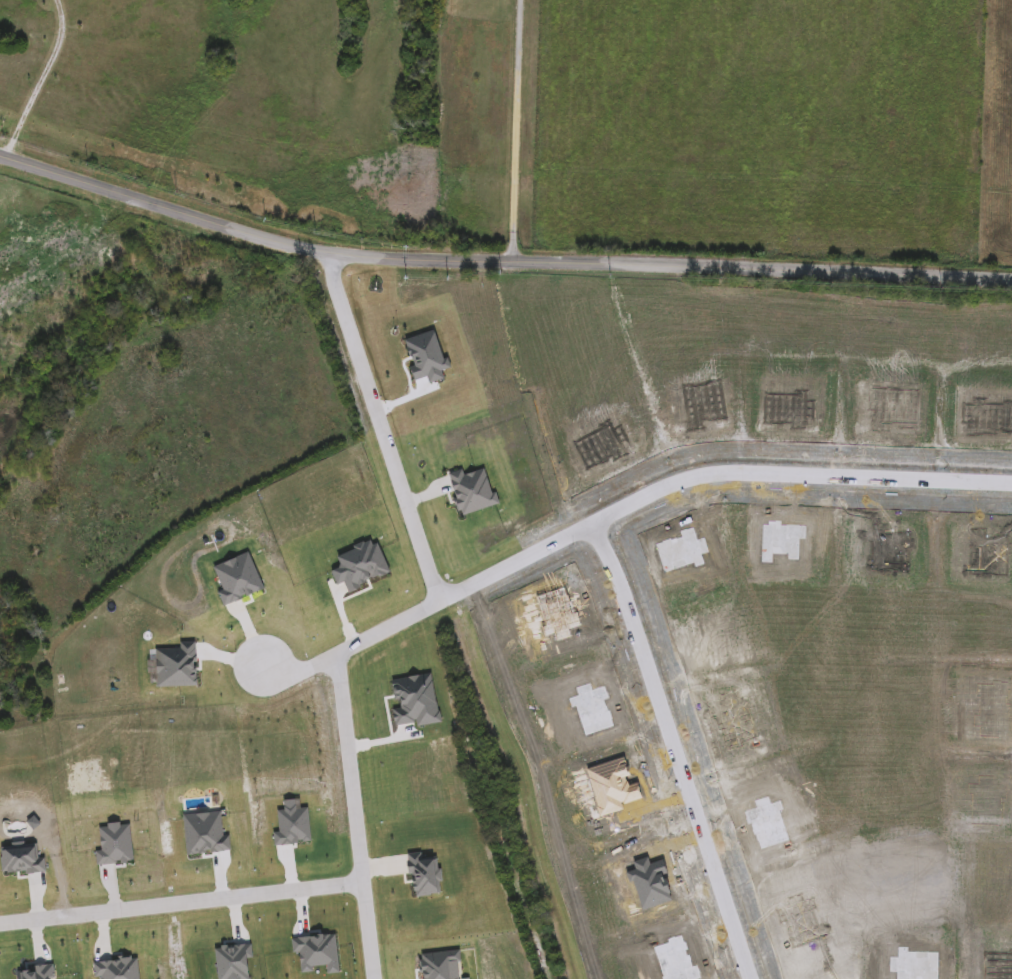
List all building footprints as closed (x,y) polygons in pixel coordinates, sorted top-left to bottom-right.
[(441,721),(418,725),(417,719),(415,719),(415,722),(396,725),(395,721),(394,722),(392,713),(394,713),(393,709),(395,702),(392,683),(432,676),(441,721)] [(313,841),(303,842),(303,839),(298,839),(298,842),(276,845),(275,833),(281,832),(278,810),(285,809),(284,800),(300,798),(301,807),(309,806),(313,841)] [(231,849),(225,850),(224,851),(210,853),(210,850),(206,850),(207,852),(200,853),(199,853),(195,853),(194,854),(188,855),(183,814),(221,810),(223,833),(230,835),(231,849)] [(133,859),(128,860),(127,862),(121,863),(120,860),(116,860),(117,863),(104,864),(103,863),(97,864),(96,850),(102,849),(100,827),(108,826),(107,822),(120,821),(120,824),(130,823),(133,859)] [(45,855),(47,870),(40,871),(40,872),(34,872),(34,873),(26,874),(26,870),(15,872),(14,871),(8,871),(8,869),(3,870),(0,849),(35,844),(37,856),(45,855)] [(443,893),(441,882),(444,882),(442,867),(440,867),(437,846),(404,850),(407,875),(414,874),(414,877),(412,878),(414,891),(416,890),(417,897),(443,893)] [(340,973),(336,933),(323,935),(323,933),(318,934),(318,936),(315,936),(315,935),(310,936),(310,935),(297,937),(291,938),(293,952),(299,952),(301,972),(313,971),(314,978),(328,977),(329,974),(340,973)] [(246,958),(253,957),(251,943),(228,946),(228,944),(220,945),(221,948),(216,949),(219,978),(248,978),(246,958)] [(457,952),(460,978),(426,978),(424,955),(457,952)] [(137,958),(132,959),(132,955),(118,956),(118,959),(94,962),(95,977),(101,976),(101,978),(139,978),(137,958)] [(55,971),(48,978),(18,978),(17,972),(28,971),(28,973),(36,972),(35,965),(54,963),(55,971)]
